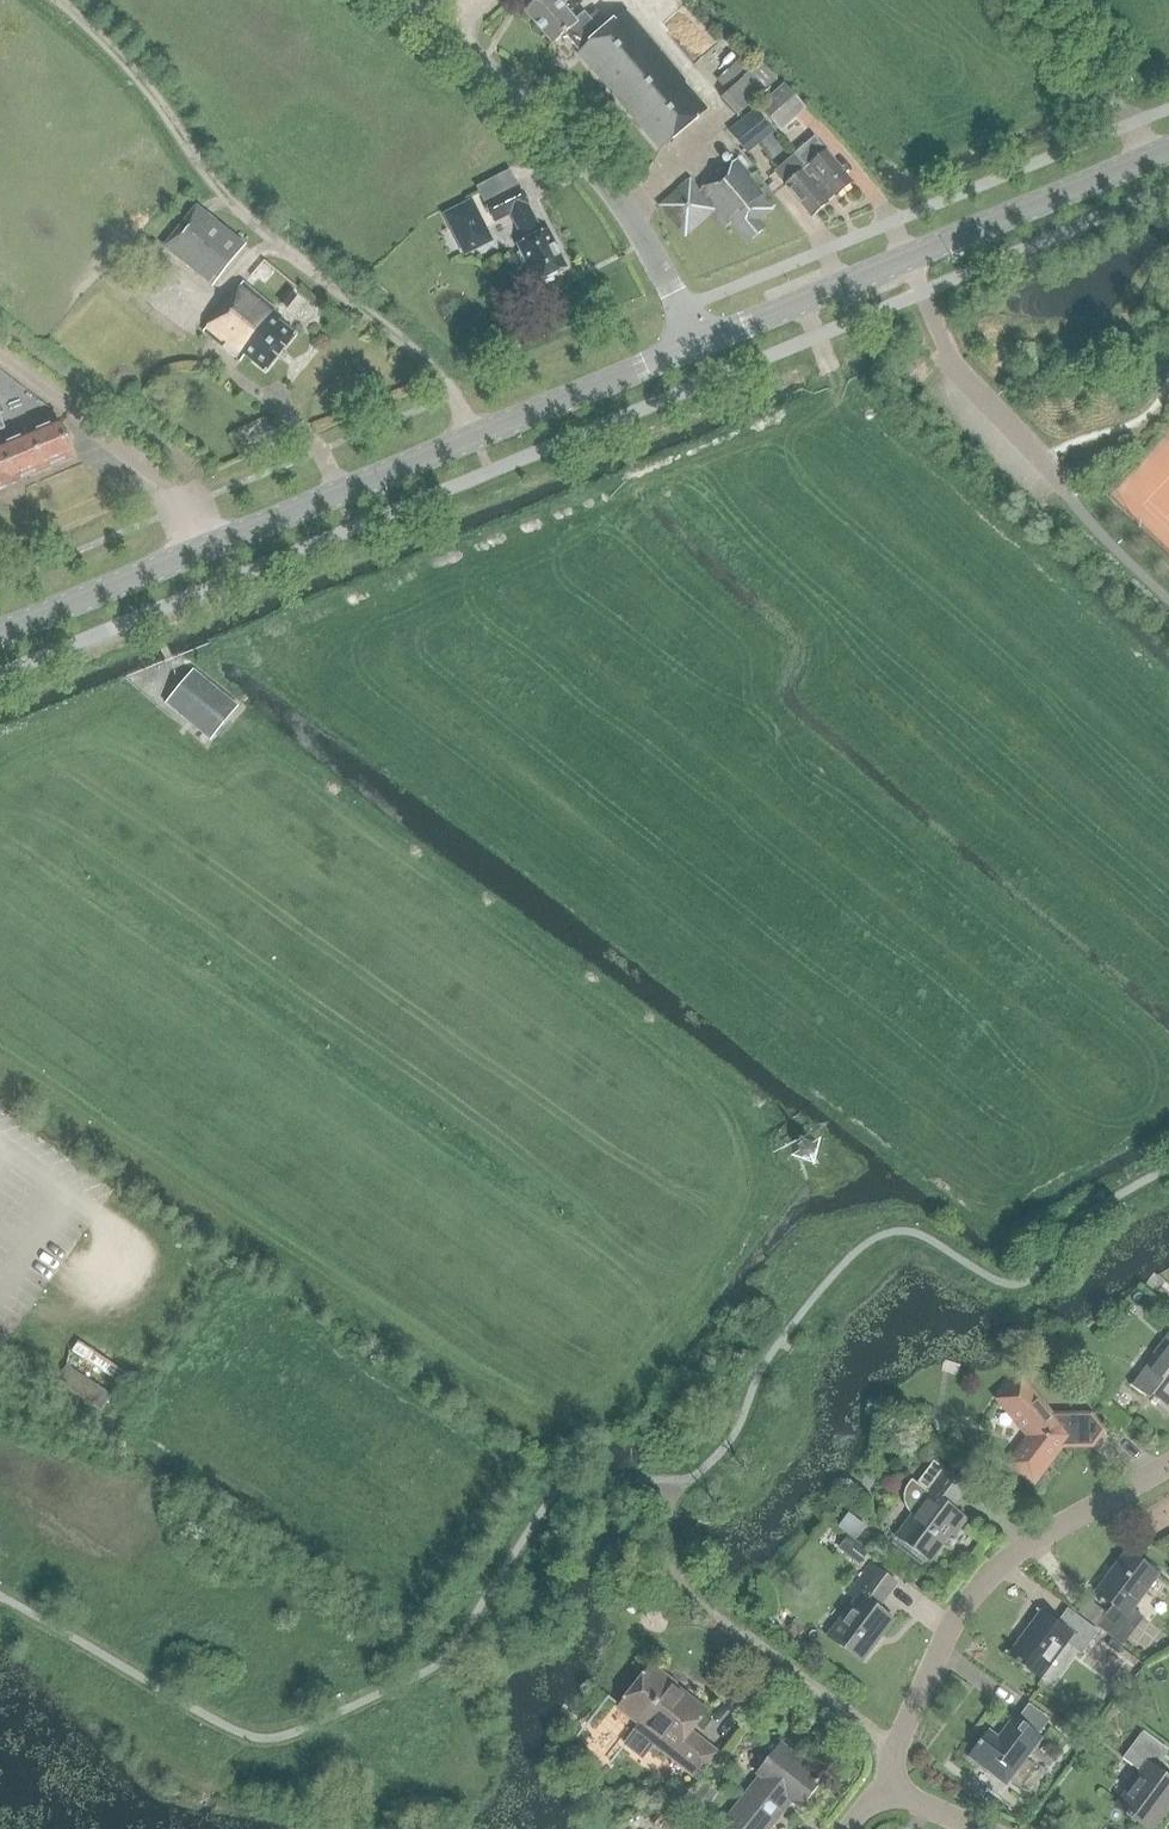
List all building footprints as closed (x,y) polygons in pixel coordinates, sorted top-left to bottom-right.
[(626,12),(601,33),(583,13),(574,21),(556,0),(536,0),(523,11),(551,44),(563,34),(578,52),(577,53),(659,151),(706,111),(683,84),(684,82),(626,12)] [(720,95),(738,113),(765,86),(747,68),(720,95)] [(758,107),(777,129),(797,111),(802,106),(783,85),(758,107)] [(754,109),(728,130),(747,154),(773,133),(754,109)] [(813,138),(793,155),(828,197),(832,193),(835,196),(851,183),(813,138)] [(826,203),(824,200),(828,197),(793,155),(773,172),(810,216),(826,203)] [(660,207),(684,235),(712,212),(725,227),(730,223),(747,242),(764,229),(757,221),(773,208),(734,162),(697,193),(688,182),(660,207)] [(518,245),(521,250),(519,251),(525,263),(527,262),(535,279),(533,280),(536,285),(556,275),(555,273),(564,268),(553,247),(556,246),(548,231),(541,234),(532,217),(518,187),(486,203),(495,222),(513,213),(518,224),(515,225),(524,242),(518,245)] [(446,214),(452,228),(463,223),(469,235),(484,228),(471,202),(468,203),(446,214)] [(212,288),(245,247),(206,215),(173,256),(212,288)] [(242,283),(203,331),(240,362),(244,356),(265,373),(295,336),(270,315),(274,309),(242,283)] [(295,297),(289,292),(280,302),(287,308),(295,297)] [(16,483),(16,482),(73,457),(58,421),(0,445),(0,490),(16,483)] [(209,741),(238,706),(193,669),(164,704),(209,741)] [(811,1159),(816,1153),(815,1144),(808,1139),(799,1140),(794,1147),(796,1156),(803,1161),(811,1159)] [(1168,1334),(1129,1385),(1164,1412),(1168,1406),(1168,1335),(1168,1334)] [(100,1411),(111,1395),(65,1365),(55,1382),(100,1411)] [(1033,1484),(1068,1438),(1083,1437),(1087,1432),(1073,1415),(1050,1416),(1021,1380),(997,1400),(1029,1438),(1008,1465),(1033,1484)] [(903,1504),(905,1508),(908,1512),(912,1515),(898,1533),(932,1559),(950,1534),(954,1537),(966,1521),(954,1511),(970,1490),(932,1462),(917,1483),(911,1479),(904,1488),(903,1492),(902,1496),(902,1499),(903,1504)] [(847,1512),(836,1527),(847,1536),(855,1541),(866,1527),(847,1512)] [(838,1549),(858,1564),(868,1551),(855,1541),(847,1536),(838,1549)] [(1157,1575),(1125,1552),(1095,1593),(1112,1605),(1096,1626),(1121,1645),(1142,1618),(1131,1609),(1157,1575)] [(847,1595),(855,1601),(827,1637),(860,1662),(891,1620),(876,1608),(895,1583),(870,1565),(847,1595)] [(1004,1651),(1003,1652),(1039,1678),(1065,1643),(1080,1654),(1096,1631),(1066,1609),(1055,1623),(1035,1609),(1034,1610),(1038,1613),(1008,1654),(1004,1651)] [(651,1665),(617,1710),(618,1711),(622,1707),(642,1722),(635,1732),(624,1745),(642,1758),(652,1746),(697,1781),(717,1753),(689,1731),(701,1715),(669,1690),(674,1683),(651,1665)] [(997,1737),(987,1730),(967,1756),(992,1775),(997,1770),(1018,1786),(1034,1765),(1025,1758),(1041,1738),(1013,1716),(997,1737)] [(1166,1753),(1140,1733),(1122,1758),(1139,1771),(1114,1805),(1146,1828),(1166,1802),(1168,1804),(1168,1780),(1153,1768),(1166,1753)] [(760,1777),(719,1828),(767,1828),(790,1800),(799,1807),(822,1778),(780,1745),(757,1774),(760,1777)] [(718,1793),(701,1781),(686,1801),(702,1814),(718,1793)] [(685,1814),(705,1828),(706,1828),(711,1822),(690,1806),(685,1814)]
